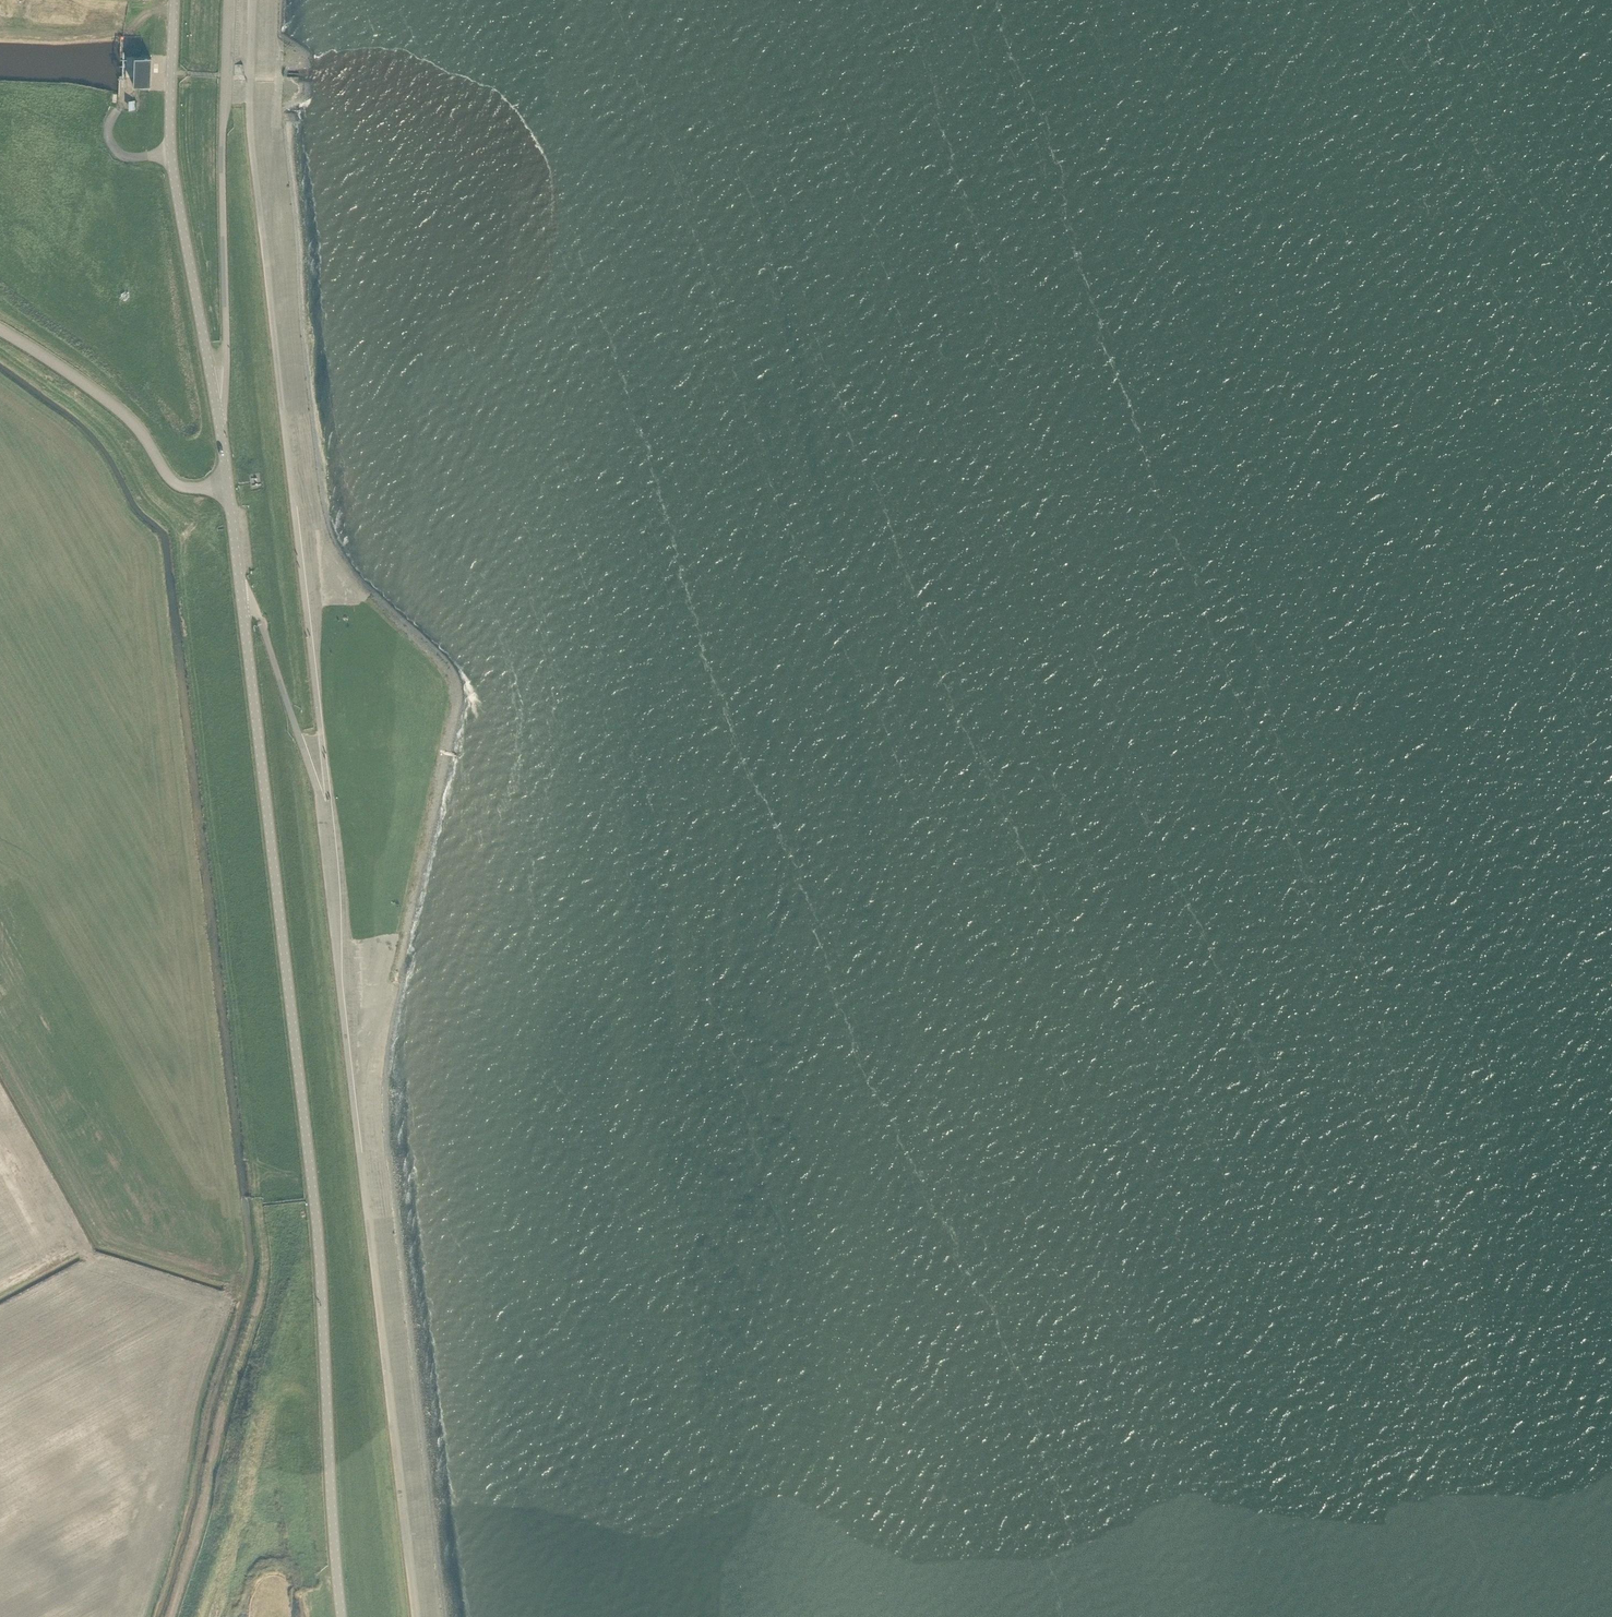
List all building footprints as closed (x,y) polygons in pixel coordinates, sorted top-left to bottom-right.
[(134,56),(133,85),(150,85),(151,57),(134,56)]
